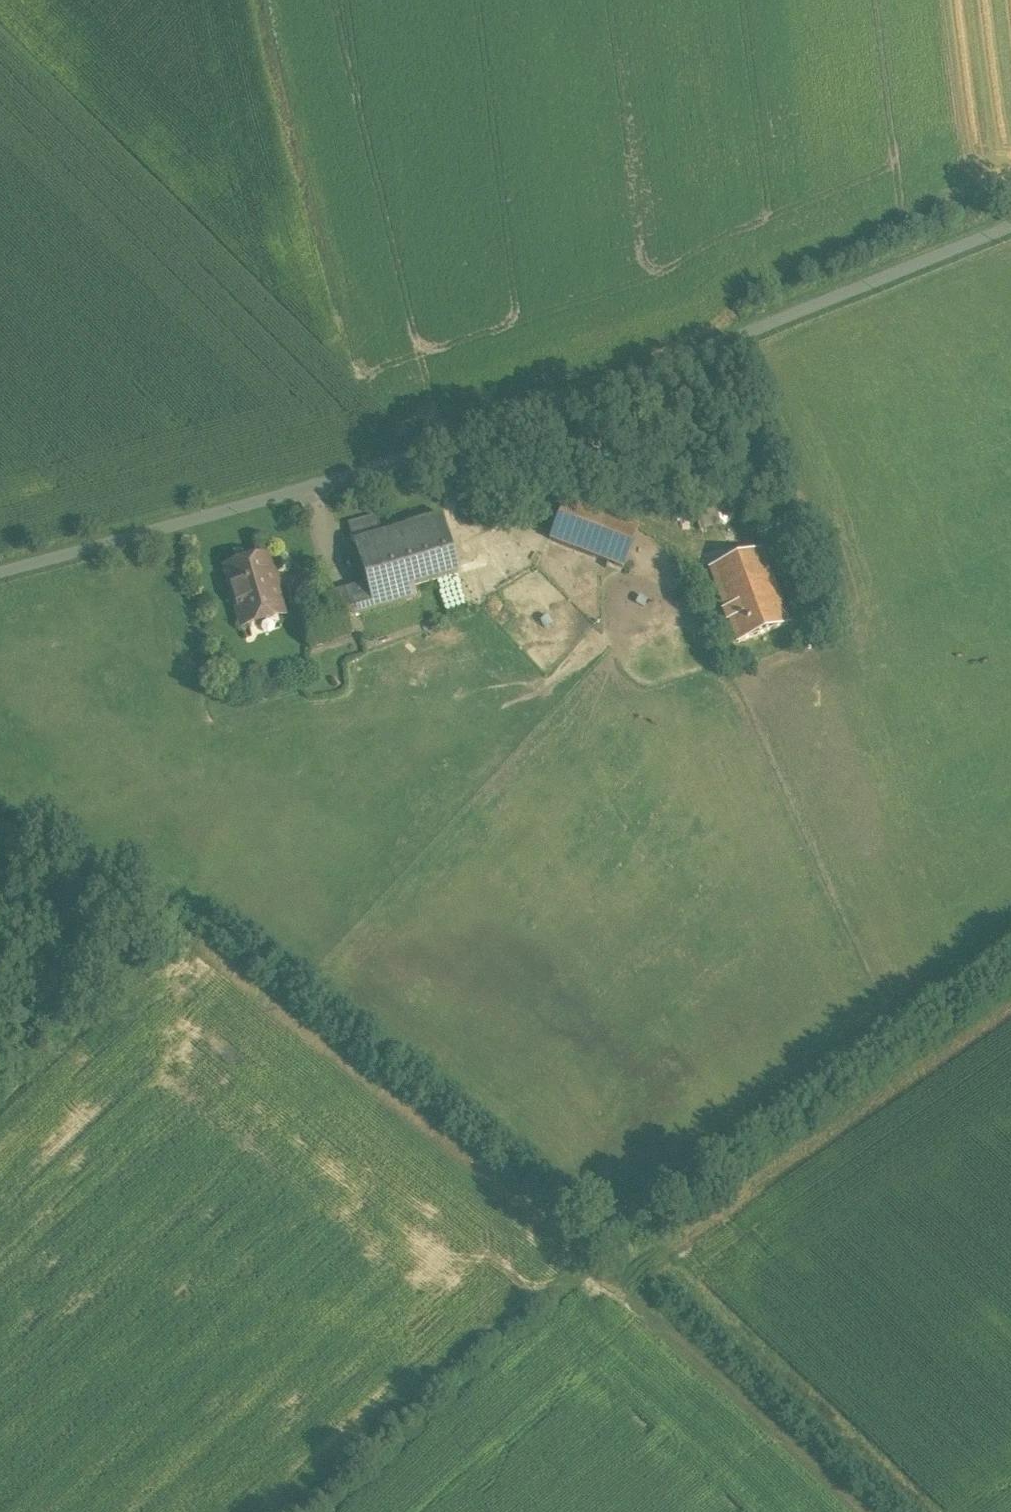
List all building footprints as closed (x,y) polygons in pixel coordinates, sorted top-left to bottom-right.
[(574,499),(558,550),(642,577),(658,526),(574,499)] [(351,531),(368,585),(324,599),(327,608),(313,613),(326,653),(367,640),(362,623),(426,602),(423,592),(463,579),(446,526),(394,543),(386,520),(351,531)] [(794,628),(766,555),(716,574),(744,647),(794,628)] [(276,560),(227,575),(246,636),(295,621),(276,560)]
